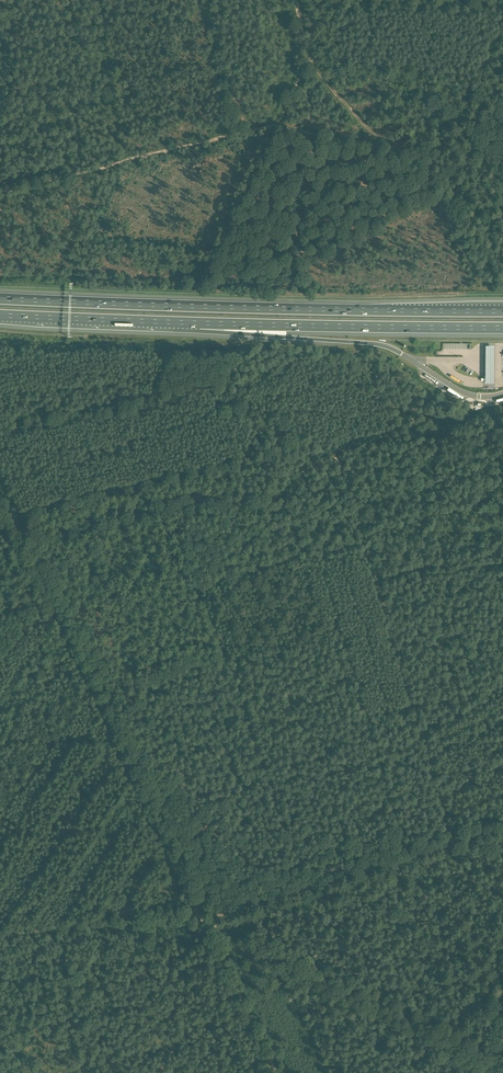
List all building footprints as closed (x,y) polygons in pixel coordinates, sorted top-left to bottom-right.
[(495,345),(487,345),(487,382),(495,382),(495,345)]
